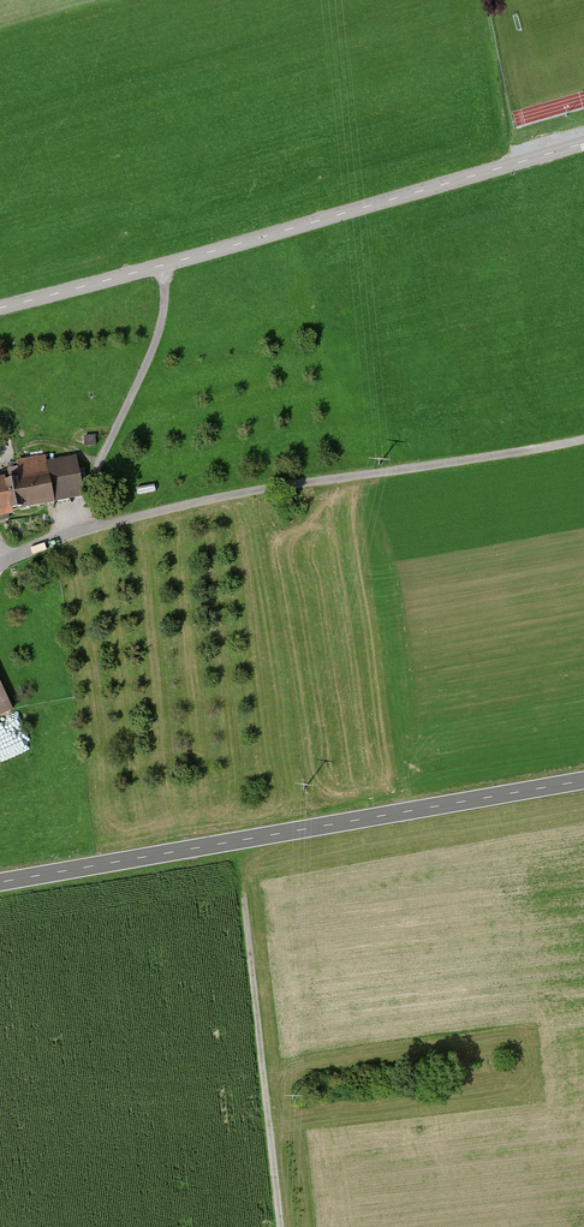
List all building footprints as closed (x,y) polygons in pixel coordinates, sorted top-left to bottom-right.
[(10,518),(8,510),(85,495),(78,457),(48,462),(47,457),(17,463),(18,469),(4,471),(7,483),(0,485),(0,520),(10,518)] [(0,673),(0,718),(17,710),(0,673)] [(33,746),(19,711),(0,719),(0,760),(33,746)]
